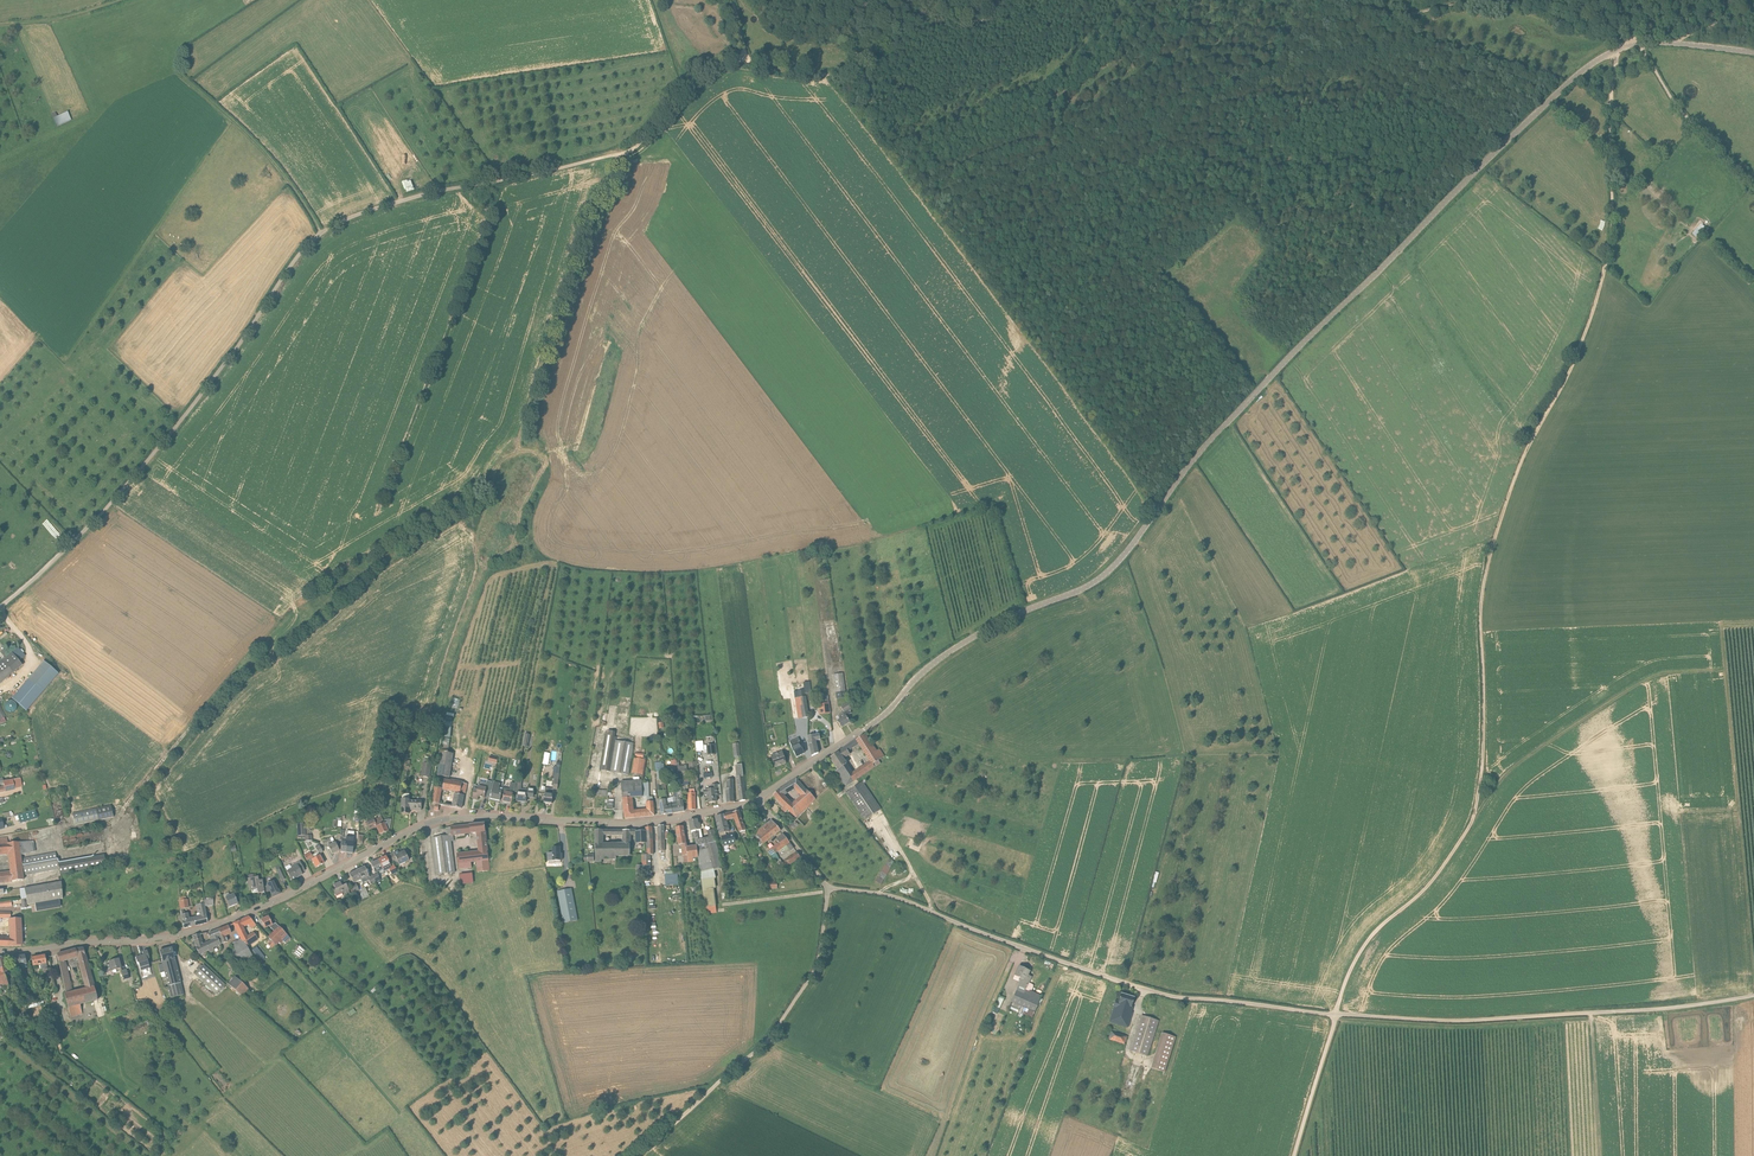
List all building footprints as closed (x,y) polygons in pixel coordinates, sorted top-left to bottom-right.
[(57,126),(72,120),(68,111),(58,116),(56,112),(52,114),(57,126)] [(1698,237),(1706,227),(1701,223),(1693,233),(1698,237)] [(837,698),(846,697),(843,673),(833,675),(837,698)] [(798,719),(808,717),(805,694),(811,693),(810,682),(804,682),(805,690),(798,691),(800,703),(796,704),(798,719)] [(830,713),(828,695),(817,696),(820,715),(830,713)] [(454,698),(447,730),(454,731),(461,699),(454,698)] [(17,708),(17,707),(17,706),(17,705),(16,704),(16,703),(15,703),(15,702),(14,702),(14,701),(13,701),(12,701),(11,701),(11,700),(10,701),(9,701),(8,701),(7,702),(6,703),(5,704),(5,705),(4,706),(4,707),(4,708),(5,708),(5,709),(5,710),(6,710),(6,711),(7,711),(7,712),(8,712),(8,713),(9,713),(10,713),(11,713),(12,713),(13,713),(14,712),(15,711),(16,710),(17,709),(17,708)] [(841,728),(850,722),(846,716),(851,713),(850,703),(841,708),(843,711),(842,711),(842,713),(838,716),(840,720),(837,721),(841,728)] [(819,734),(808,736),(812,756),(818,753),(815,741),(820,740),(819,734)] [(846,747),(829,758),(837,770),(836,771),(846,786),(872,768),(874,767),(880,764),(878,760),(884,757),(879,749),(878,749),(878,750),(876,751),(864,734),(849,745),(850,745),(852,748),(848,751),(846,748),(846,747)] [(796,757),(804,753),(801,748),(803,748),(798,738),(789,742),(792,747),(796,757)] [(616,740),(610,772),(628,775),(634,743),(616,740)] [(703,741),(696,742),(697,752),(705,750),(703,741)] [(448,753),(449,745),(443,744),(441,752),(437,775),(449,777),(453,754),(448,753)] [(707,746),(708,755),(715,754),(714,745),(707,746)] [(775,767),(782,764),(782,763),(785,762),(782,752),(771,756),(775,767)] [(643,775),(645,759),(634,758),(632,774),(643,775)] [(677,771),(677,766),(676,766),(676,761),(671,761),(671,768),(669,768),(669,767),(667,767),(667,772),(677,771)] [(424,763),(421,776),(429,778),(431,765),(424,763)] [(663,764),(656,765),(657,777),(662,777),(662,779),(665,779),(663,764)] [(743,776),(742,765),(736,765),(737,777),(740,801),(745,800),(745,799),(744,787),(743,776)] [(554,789),(557,789),(559,780),(560,767),(556,767),(554,779),(553,789),(550,788),(546,788),(545,793),(544,803),(552,804),(554,789)] [(15,790),(13,782),(12,779),(9,780),(4,781),(5,784),(7,791),(15,790)] [(445,779),(445,780),(443,789),(465,794),(467,784),(462,783),(462,782),(451,780),(445,779)] [(815,799),(796,779),(782,788),(783,788),(787,794),(794,789),(800,796),(792,804),(784,796),(783,797),(779,791),(779,790),(778,791),(773,795),(784,806),(782,808),(785,811),(787,809),(796,817),(815,799)] [(653,801),(647,802),(646,797),(642,797),(642,787),(642,782),(642,780),(621,782),(624,809),(633,808),(634,818),(654,816),(653,801)] [(514,790),(514,792),(517,792),(518,791),(521,792),(521,790),(521,784),(522,781),(519,781),(516,781),(515,783),(514,790)] [(500,801),(502,792),(498,791),(500,784),(494,782),(491,795),(491,797),(490,799),(500,801)] [(865,820),(881,809),(862,782),(846,793),(865,820)] [(712,789),(707,790),(707,791),(704,791),(704,795),(707,795),(708,803),(716,802),(716,796),(719,796),(717,784),(711,785),(712,789)] [(433,803),(439,804),(442,788),(436,787),(433,803)] [(484,798),(486,788),(478,787),(478,790),(474,789),(472,798),(478,799),(478,797),(484,798)] [(647,802),(653,801),(652,797),(648,798),(648,796),(648,787),(647,787),(642,787),(642,797),(646,797),(647,802)] [(503,802),(511,803),(514,792),(514,790),(502,788),(502,790),(502,791),(505,791),(503,802)] [(518,791),(517,792),(517,801),(521,801),(520,804),(525,804),(525,802),(526,802),(526,797),(528,797),(533,797),(533,789),(529,789),(528,790),(521,790),(521,792),(518,791)] [(673,813),(680,812),(678,801),(678,800),(677,791),(673,792),(673,797),(668,799),(669,803),(671,803),(673,813)] [(409,799),(409,794),(402,794),(402,799),(402,814),(409,814),(409,809),(417,809),(417,810),(421,810),(422,801),(409,801),(409,799)] [(461,808),(464,795),(455,794),(453,807),(461,808)] [(658,800),(661,815),(673,813),(671,803),(669,803),(668,799),(658,800)] [(113,817),(111,808),(111,805),(73,813),(75,825),(113,817)] [(625,819),(634,818),(633,808),(624,809),(625,819)] [(35,810),(18,815),(20,822),(37,818),(35,810)] [(738,811),(739,811),(733,813),(729,813),(724,814),(725,820),(735,817),(740,832),(745,830),(738,811)] [(724,814),(715,816),(719,832),(716,833),(718,840),(722,839),(721,837),(726,836),(725,832),(729,832),(727,822),(725,821),(725,820),(724,814)] [(383,821),(381,816),(374,820),(373,819),(365,822),(369,830),(376,827),(380,834),(387,831),(387,830),(390,829),(391,820),(388,819),(385,820),(383,821)] [(694,838),(696,847),(698,857),(700,872),(722,867),(714,836),(715,836),(714,830),(707,832),(709,837),(699,840),(698,835),(701,834),(699,824),(698,824),(697,820),(689,821),(691,834),(692,834),(693,839),(694,838)] [(763,843),(775,834),(780,830),(775,824),(772,821),(759,830),(756,836),(756,839),(759,847),(763,843)] [(488,860),(485,823),(446,828),(447,836),(432,837),(437,875),(455,872),(451,841),(454,841),(453,835),(476,833),(479,851),(457,854),(459,869),(472,867),(471,862),(488,860)] [(312,830),(306,831),(305,824),(298,824),(298,837),(305,837),(305,835),(312,835),(312,830)] [(680,844),(681,848),(686,848),(683,826),(676,828),(679,845),(680,844)] [(652,835),(651,827),(646,828),(646,831),(645,831),(646,843),(645,843),(646,854),(642,854),(642,861),(642,865),(643,874),(650,874),(650,855),(653,854),(652,835)] [(629,830),(615,831),(616,835),(622,835),(622,844),(603,844),(603,835),(611,835),(611,831),(596,830),(595,855),(595,862),(601,862),(601,860),(616,860),(616,855),(629,855),(629,836),(629,830)] [(346,831),(346,838),(345,846),(346,846),(346,852),(352,853),(353,843),(357,844),(358,834),(358,832),(346,831)] [(636,843),(645,843),(646,843),(645,831),(636,832),(636,836),(636,843)] [(726,836),(721,837),(722,839),(723,846),(736,843),(734,834),(726,836)] [(771,848),(772,849),(768,851),(771,855),(775,853),(789,842),(786,838),(783,835),(777,840),(778,842),(771,848)] [(36,851),(34,841),(28,842),(8,844),(8,838),(0,839),(0,856),(8,855),(10,871),(0,872),(0,882),(24,879),(23,876),(59,869),(60,874),(106,866),(104,855),(58,864),(55,852),(22,858),(21,855),(36,851)] [(326,844),(332,854),(339,851),(333,841),(330,842),(329,839),(323,842),(324,845),(326,844)] [(560,854),(560,847),(552,847),(553,853),(548,853),(548,860),(549,864),(554,864),(555,863),(555,860),(562,860),(561,854),(560,854)] [(686,848),(681,848),(682,856),(683,856),(688,856),(688,858),(693,857),(698,857),(696,847),(686,848)] [(409,860),(404,851),(399,853),(397,850),(393,852),(399,865),(409,860)] [(320,855),(314,858),(314,856),(313,857),(310,852),(305,856),(307,860),(309,859),(310,861),(312,860),(316,868),(324,863),(320,855)] [(784,867),(800,857),(797,853),(786,860),(782,863),(784,867)] [(391,867),(386,856),(377,860),(382,869),(384,872),(389,869),(392,874),(397,872),(394,865),(391,867)] [(882,884),(895,861),(890,858),(876,881),(882,884)] [(375,872),(382,869),(377,860),(370,863),(375,872)] [(302,875),(301,873),(305,871),(300,862),(290,867),(289,865),(285,867),(291,880),(302,875)] [(371,885),(376,882),(373,876),(369,877),(364,866),(355,871),(360,880),(361,880),(363,883),(368,880),(371,885)] [(282,881),(286,879),(281,868),(277,870),(282,881)] [(354,883),(360,880),(355,871),(349,874),(354,883)] [(679,871),(672,871),(667,872),(667,875),(670,875),(670,885),(678,885),(678,875),(680,874),(679,871)] [(461,885),(474,883),(473,872),(460,874),(461,885)] [(248,883),(249,890),(252,890),(252,893),(257,892),(257,893),(264,892),(262,880),(259,880),(258,877),(253,877),(253,874),(248,875),(249,883),(248,883)] [(24,888),(26,898),(28,905),(63,899),(61,881),(24,888)] [(270,891),(273,897),(280,894),(278,889),(276,890),(273,882),(268,884),(268,885),(264,887),(267,892),(270,891)] [(349,890),(346,884),(342,886),(340,882),(333,885),(335,889),(333,890),(336,896),(345,892),(347,896),(351,894),(349,890)] [(351,886),(354,892),(359,890),(356,884),(351,886)] [(564,923),(578,920),(571,888),(557,891),(564,923)] [(212,893),(204,894),(204,904),(205,906),(213,905),(212,893)] [(225,897),(229,907),(237,903),(234,894),(225,897)] [(181,909),(189,908),(188,899),(179,900),(181,909)] [(61,907),(60,900),(35,904),(36,911),(61,907)] [(207,923),(205,906),(204,904),(198,905),(199,910),(199,909),(200,915),(193,917),(195,925),(207,923)] [(21,947),(21,945),(22,945),(26,944),(25,917),(20,917),(20,913),(10,914),(10,912),(0,912),(0,918),(9,918),(10,932),(0,931),(0,946),(4,946),(4,947),(5,947),(5,946),(5,947),(6,947),(6,946),(6,947),(7,947),(7,946),(11,946),(13,946),(13,947),(14,947),(14,946),(20,945),(20,947),(21,947)] [(182,920),(183,925),(184,928),(191,926),(190,918),(189,918),(188,913),(181,915),(182,920)] [(248,916),(244,918),(248,925),(251,928),(252,927),(256,925),(248,916)] [(264,928),(269,926),(274,931),(268,937),(271,941),(275,945),(276,945),(279,942),(280,944),(284,940),(286,943),(290,938),(279,926),(275,923),(272,925),(268,916),(261,920),(264,928)] [(233,923),(240,938),(241,937),(248,947),(258,940),(253,932),(247,936),(242,928),(239,921),(233,923)] [(228,926),(218,930),(221,936),(218,937),(221,944),(228,941),(225,935),(230,933),(228,926)] [(210,952),(214,950),(213,948),(220,944),(217,938),(218,937),(221,936),(218,930),(208,934),(211,941),(203,944),(196,947),(200,954),(208,950),(210,952)] [(196,947),(203,944),(199,934),(193,936),(196,947)] [(256,961),(241,937),(240,938),(241,938),(231,944),(233,949),(226,952),(238,971),(256,961)] [(299,946),(293,953),(296,956),(302,948),(299,946)] [(265,958),(257,947),(253,950),(261,961),(265,958)] [(82,1014),(80,1005),(97,1001),(93,986),(94,986),(83,948),(73,950),(57,954),(71,1017),(82,1014)] [(172,948),(159,951),(171,997),(183,994),(172,948)] [(139,963),(140,967),(139,967),(141,971),(150,969),(149,965),(148,965),(147,959),(149,958),(147,951),(142,952),(143,955),(135,957),(137,964),(139,963)] [(27,967),(26,964),(27,964),(24,956),(15,957),(16,965),(19,965),(20,968),(27,967)] [(47,968),(44,956),(32,958),(34,966),(40,964),(41,969),(42,969),(44,979),(53,977),(51,968),(47,968)] [(10,988),(4,973),(7,972),(3,958),(0,959),(0,989),(4,988),(5,990),(10,988)] [(110,964),(106,965),(108,973),(121,969),(118,959),(109,961),(110,964)] [(225,985),(203,965),(194,975),(216,995),(225,985)] [(1030,971),(1019,966),(1014,975),(1021,979),(1018,986),(1025,989),(1031,977),(1028,975),(1030,971)] [(232,987),(241,996),(247,989),(238,981),(232,987)] [(1032,1019),(1035,1012),(1040,1000),(1017,990),(1011,1002),(1022,1006),(1020,1011),(1023,1012),(1022,1014),(1032,1019)] [(1131,1007),(1134,998),(1121,994),(1119,1001),(1115,1000),(1113,1007),(1114,1007),(1109,1022),(1128,1028),(1132,1012),(1131,1012),(1132,1007),(1131,1007)] [(1147,1056),(1155,1031),(1158,1021),(1142,1015),(1130,1051),(1147,1056)] [(1111,1031),(1108,1039),(1124,1044),(1127,1036),(1111,1031)] [(1175,1037),(1162,1033),(1151,1068),(1165,1072),(1175,1037)]
